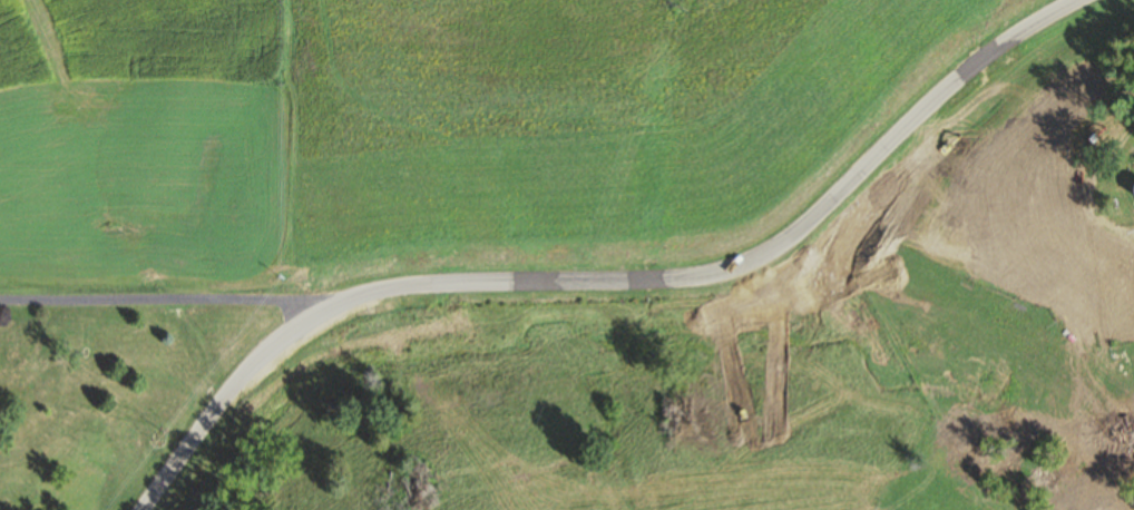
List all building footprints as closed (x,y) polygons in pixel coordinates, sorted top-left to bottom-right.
[(1078,321),(1093,319),(1091,302),(1076,304),(1078,321)]
